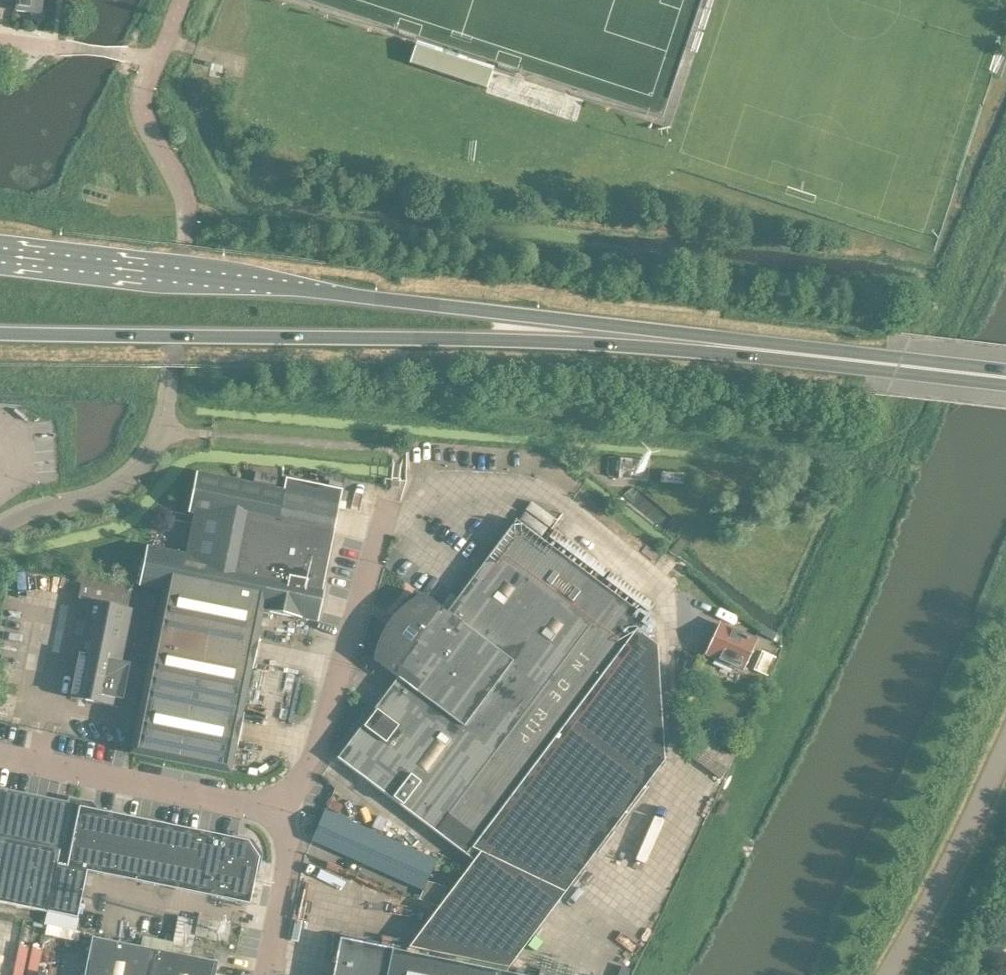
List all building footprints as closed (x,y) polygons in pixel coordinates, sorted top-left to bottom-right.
[(4,0),(15,2),(14,11),(41,14),(42,0),(4,0)] [(632,459),(620,458),(618,478),(630,479),(632,459)] [(342,489),(286,477),(283,489),(196,472),(188,511),(194,512),(186,554),(146,546),(138,585),(165,590),(132,751),(228,771),(260,609),(311,620),(316,616),(342,489)] [(683,484),(684,474),(661,472),(660,482),(683,484)] [(644,494),(636,505),(665,526),(673,515),(644,494)] [(381,646),(376,662),(397,678),(337,758),(474,860),(402,946),(508,967),(564,892),(662,760),(656,645),(635,629),(645,617),(515,520),(447,612),(426,596),(412,606),(399,617),(389,631),(381,646)] [(89,601),(70,697),(120,707),(121,699),(122,700),(130,664),(128,663),(139,610),(127,608),(131,588),(81,578),(77,595),(77,598),(89,601)] [(742,669),(755,641),(719,624),(706,652),(742,669)] [(763,652),(756,667),(769,673),(776,659),(763,652)] [(701,765),(714,747),(701,738),(688,756),(701,765)] [(224,836),(87,808),(83,802),(66,799),(65,803),(0,790),(0,903),(73,918),(83,871),(212,897),(224,836)] [(422,889),(435,860),(325,810),(312,839),(422,889)] [(245,841),(224,836),(212,897),(246,904),(256,856),(245,841)] [(205,937),(209,917),(198,915),(194,935),(205,937)] [(153,949),(92,937),(84,974),(147,974),(153,949)] [(424,956),(392,950),(392,949),(340,939),(335,963),(333,974),(516,974),(424,956)] [(47,973),(39,971),(43,946),(16,941),(11,974),(47,974),(47,973)] [(217,962),(153,949),(147,974),(215,974),(217,962)]
